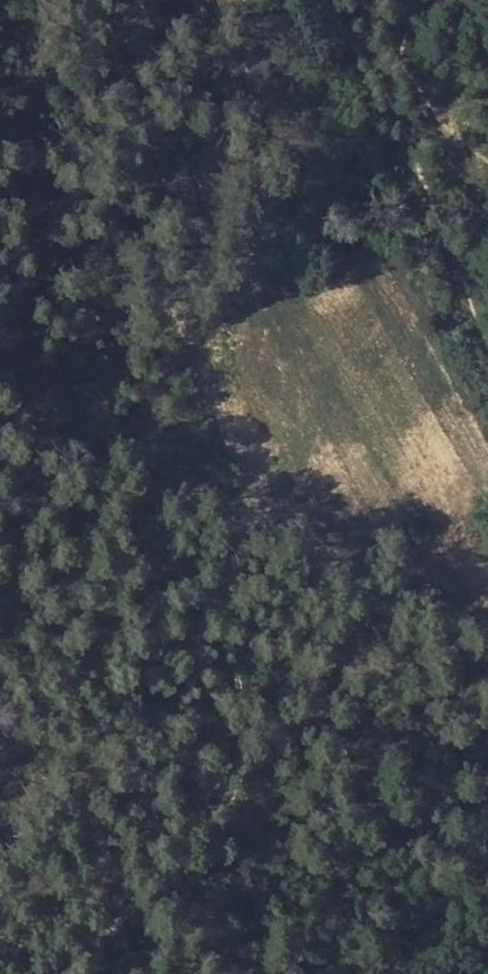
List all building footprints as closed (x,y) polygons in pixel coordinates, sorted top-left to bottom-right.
[(97,745),(97,743),(97,741),(96,740),(95,738),(93,738),(91,738),(89,739),(88,740),(87,742),(87,744),(88,745),(89,747),(91,748),(92,748),(94,748),(96,746),(97,745)]
